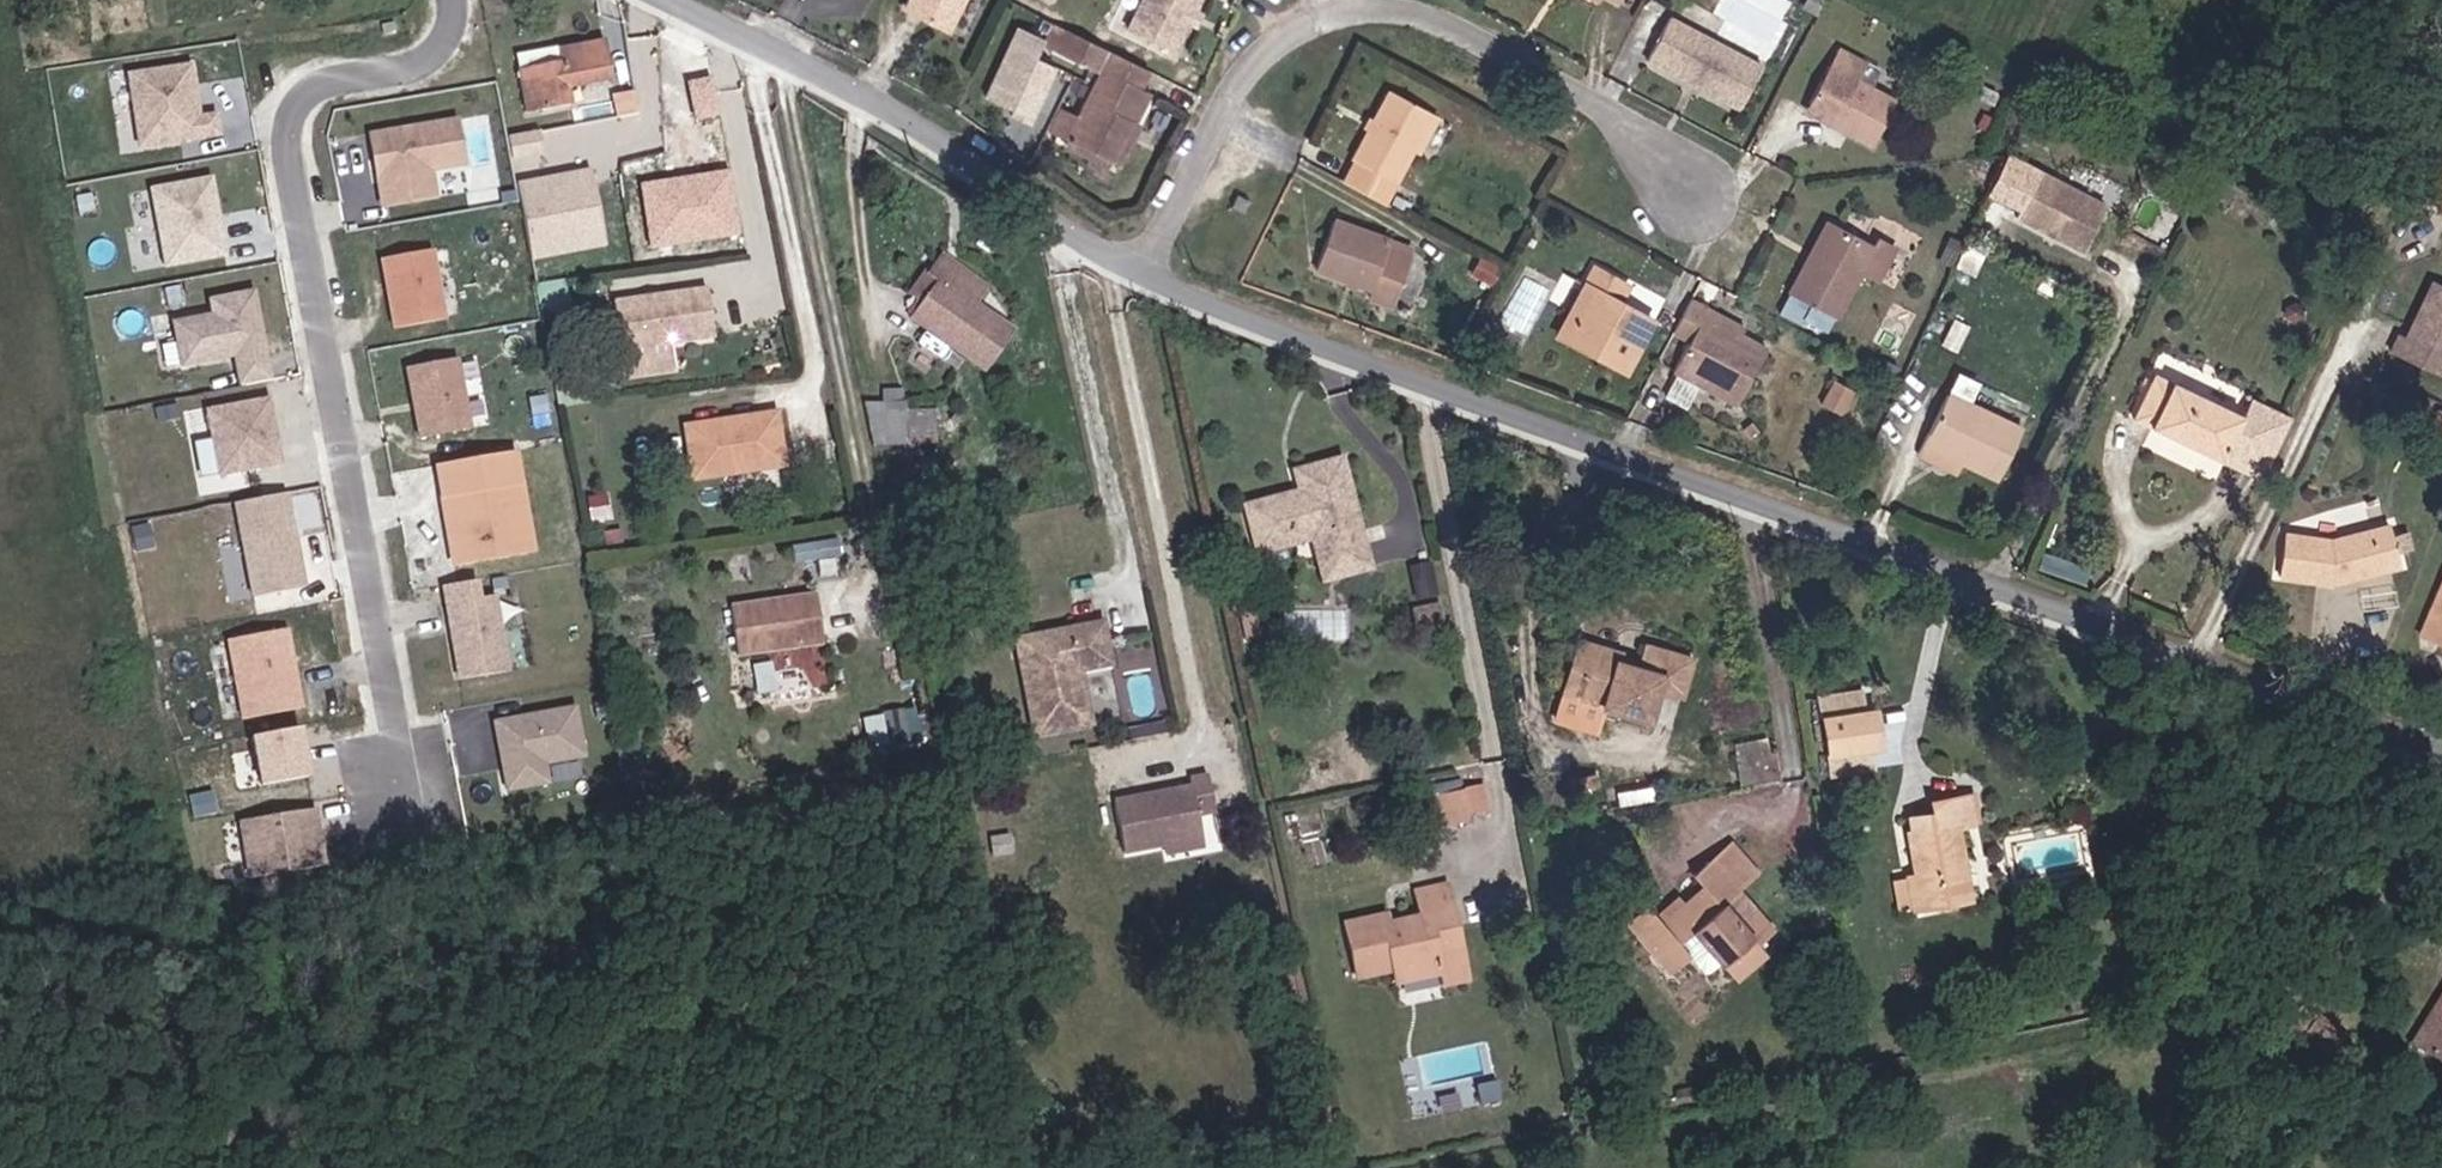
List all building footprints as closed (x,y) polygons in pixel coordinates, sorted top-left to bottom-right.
[(950,31),(967,0),(922,0),(916,13),(950,31)] [(1120,33),(1167,57),(1196,0),(1138,0),(1120,33)] [(1770,62),(1677,13),(1654,59),(1745,108),(1770,62)] [(1035,117),(1059,62),(1035,51),(1043,32),(1016,20),(984,95),(1035,117)] [(412,31),(426,29),(424,21),(410,23),(412,31)] [(601,37),(515,52),(523,109),(609,96),(601,37)] [(1835,45),(1809,96),(1842,114),(1837,125),(1869,142),(1893,96),(1859,78),(1867,61),(1835,45)] [(1140,98),(1148,79),(1082,46),(1074,65),(1099,77),(1063,149),(1109,172),(1143,101),(1140,98)] [(206,113),(204,101),(198,96),(198,90),(203,89),(199,60),(137,68),(146,143),(226,131),(223,111),(206,113)] [(617,115),(510,130),(515,168),(640,151),(632,88),(613,91),(617,115)] [(1356,172),(1394,192),(1400,176),(1410,181),(1438,122),(1385,95),(1358,154),(1363,157),(1356,172)] [(378,135),(387,195),(393,198),(394,207),(443,200),(440,173),(474,168),(467,122),(378,135)] [(589,167),(520,180),(534,257),(603,244),(589,167)] [(729,169),(641,181),(650,245),(739,233),(729,169)] [(2036,172),(2014,217),(2079,250),(2101,205),(2036,172)] [(170,264),(230,254),(216,175),(157,185),(170,264)] [(1389,230),(1341,209),(1322,254),(1376,279),(1374,284),(1397,294),(1417,248),(1387,234),(1389,230)] [(1810,270),(1804,267),(1787,302),(1832,324),(1856,277),(1876,287),(1894,248),(1875,239),(1872,248),(1831,229),(1810,270)] [(439,252),(386,260),(398,331),(450,323),(439,252)] [(961,336),(986,353),(1012,314),(947,265),(920,305),(961,336)] [(1601,361),(1598,369),(1620,380),(1646,329),(1614,312),(1620,295),(1586,277),(1578,293),(1587,298),(1567,344),(1601,361)] [(712,283),(691,287),(699,336),(721,333),(712,283)] [(699,336),(691,287),(615,301),(622,348),(699,336)] [(183,364),(226,357),(225,356),(225,351),(235,350),(236,355),(237,364),(268,359),(257,290),(213,297),(215,312),(175,319),(183,364)] [(2434,294),(2409,348),(2402,345),(2394,363),(2441,385),(2441,298),(2434,294)] [(1693,303),(1676,338),(1694,347),(1679,379),(1743,411),(1771,351),(1745,338),(1741,345),(1706,326),(1712,313),(1693,303)] [(999,362),(986,353),(961,336),(951,351),(989,379),(999,362)] [(272,381),(268,359),(237,364),(241,386),(272,381)] [(461,363),(409,371),(421,443),(473,434),(461,363)] [(2255,487),(2285,423),(2243,404),(2235,423),(2145,381),(2124,424),(2255,487)] [(918,387),(889,393),(892,406),(894,418),(923,413),(918,387)] [(281,465),(270,399),(208,410),(219,476),(281,465)] [(2020,439),(1944,404),(1917,469),(1959,487),(1965,473),(2000,489),(2020,439)] [(929,443),(923,413),(894,418),(892,406),(865,411),(868,426),(874,454),(929,443)] [(714,438),(780,427),(777,412),(712,422),(714,438)] [(687,426),(689,442),(714,438),(712,422),(687,426)] [(785,462),(780,427),(714,438),(689,442),(694,475),(785,462)] [(1331,554),(1373,539),(1344,447),(1300,462),(1305,480),(1249,500),(1264,552),(1322,531),(1331,554)] [(437,470),(442,500),(522,488),(517,458),(437,470)] [(522,488),(442,500),(452,570),(532,558),(522,488)] [(261,598),(312,590),(296,494),(245,502),(261,598)] [(2347,547),(2294,545),(2295,591),(2348,591),(2412,569),(2401,527),(2355,541),(2347,547)] [(226,538),(231,594),(246,593),(241,537),(226,538)] [(1378,555),(1373,539),(1331,554),(1336,570),(1378,555)] [(1434,578),(1428,545),(1410,548),(1416,581),(1434,578)] [(488,578),(448,586),(466,683),(522,672),(507,593),(491,596),(488,578)] [(1434,610),(1430,588),(1411,591),(1415,614),(1434,610)] [(814,595),(728,606),(735,656),(820,644),(814,595)] [(1037,663),(1026,666),(1038,721),(1089,710),(1080,657),(1108,651),(1099,608),(1030,625),(1037,663)] [(2432,637),(2441,641),(2441,611),(2432,637)] [(1593,667),(1588,689),(1659,710),(1667,679),(1689,684),(1699,641),(1654,630),(1647,655),(1628,650),(1631,637),(1580,624),(1571,661),(1593,667)] [(1018,627),(1026,666),(1037,663),(1030,625),(1018,627)] [(290,627),(228,639),(243,719),(305,708),(290,627)] [(1565,682),(1588,689),(1593,667),(1571,661),(1565,682)] [(1872,695),(1868,675),(1826,683),(1840,758),(1884,749),(1880,731),(1872,695)] [(1881,693),(1872,695),(1880,731),(1889,730),(1881,693)] [(585,710),(502,723),(514,794),(554,787),(551,767),(593,760),(585,710)] [(306,725),(253,734),(262,783),(315,774),(306,725)] [(893,732),(875,736),(882,772),(900,768),(893,732)] [(1792,761),(1786,732),(1745,741),(1752,769),(1792,761)] [(1453,762),(1420,771),(1431,815),(1469,806),(1468,798),(1485,792),(1478,764),(1456,770),(1453,762)] [(1192,785),(1115,798),(1125,849),(1165,843),(1203,837),(1200,816),(1219,812),(1213,772),(1191,776),(1192,785)] [(1943,798),(1922,802),(1926,820),(1923,820),(1929,861),(1921,863),(1924,891),(1975,882),(1969,853),(1976,853),(1969,812),(1986,809),(1982,782),(1942,788),(1943,798)] [(273,872),(348,859),(339,805),(264,818),(273,872)] [(1741,832),(1724,851),(1750,879),(1751,881),(1770,863),(1741,832)] [(1167,856),(1205,850),(1203,837),(1165,843),(1167,856)] [(1750,879),(1724,851),(1723,849),(1697,874),(1706,884),(1670,916),(1656,900),(1638,918),(1682,967),(1702,950),(1717,968),(1734,954),(1751,974),(1780,948),(1770,935),(1784,921),(1765,898),(1752,911),(1736,894),(1750,879)] [(1394,912),(1353,921),(1364,979),(1398,972),(1402,986),(1447,975),(1450,987),(1471,982),(1451,884),(1426,890),(1431,919),(1397,926),(1394,912)] [(2418,1019),(2431,1025),(2441,1003),(2441,976),(2440,974),(2418,1019)] [(2418,1019),(2397,1063),(2441,1086),(2441,1003),(2431,1025),(2418,1019)]
